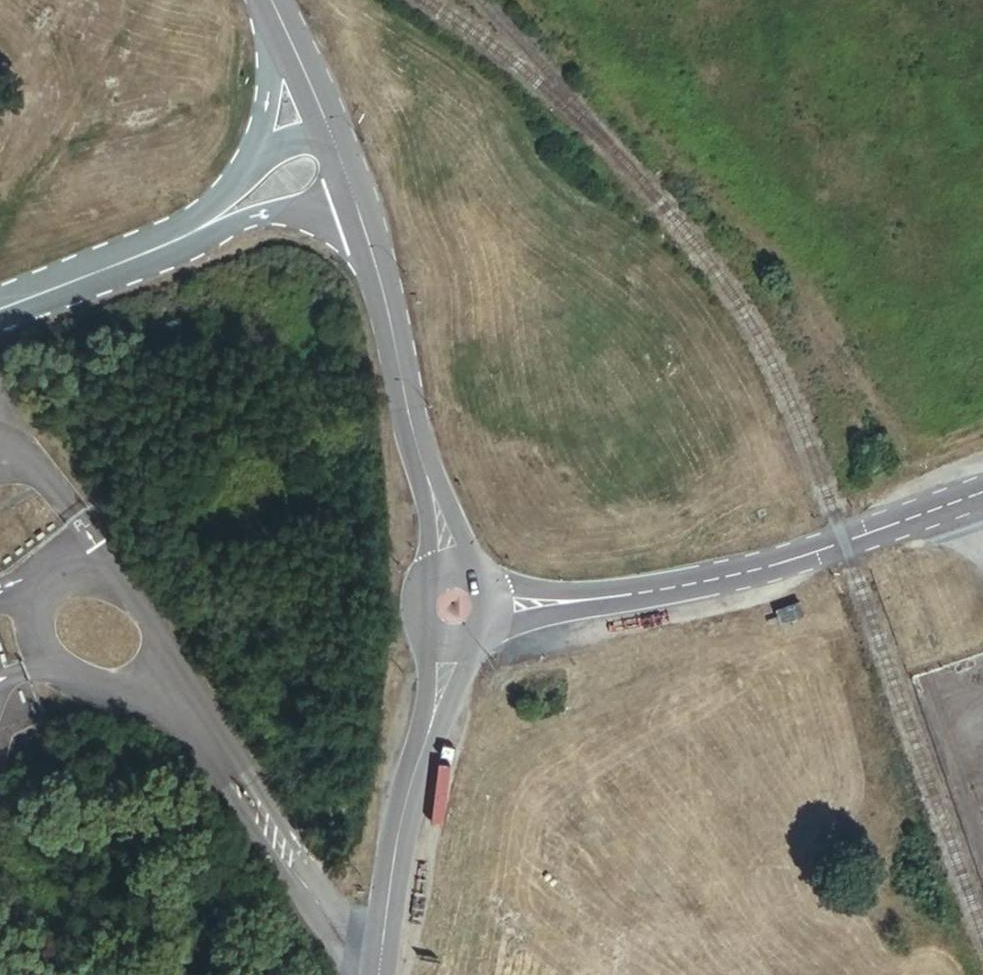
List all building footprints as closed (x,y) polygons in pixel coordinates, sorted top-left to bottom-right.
[(799,604),(777,613),(782,626),(804,618),(799,604)]
